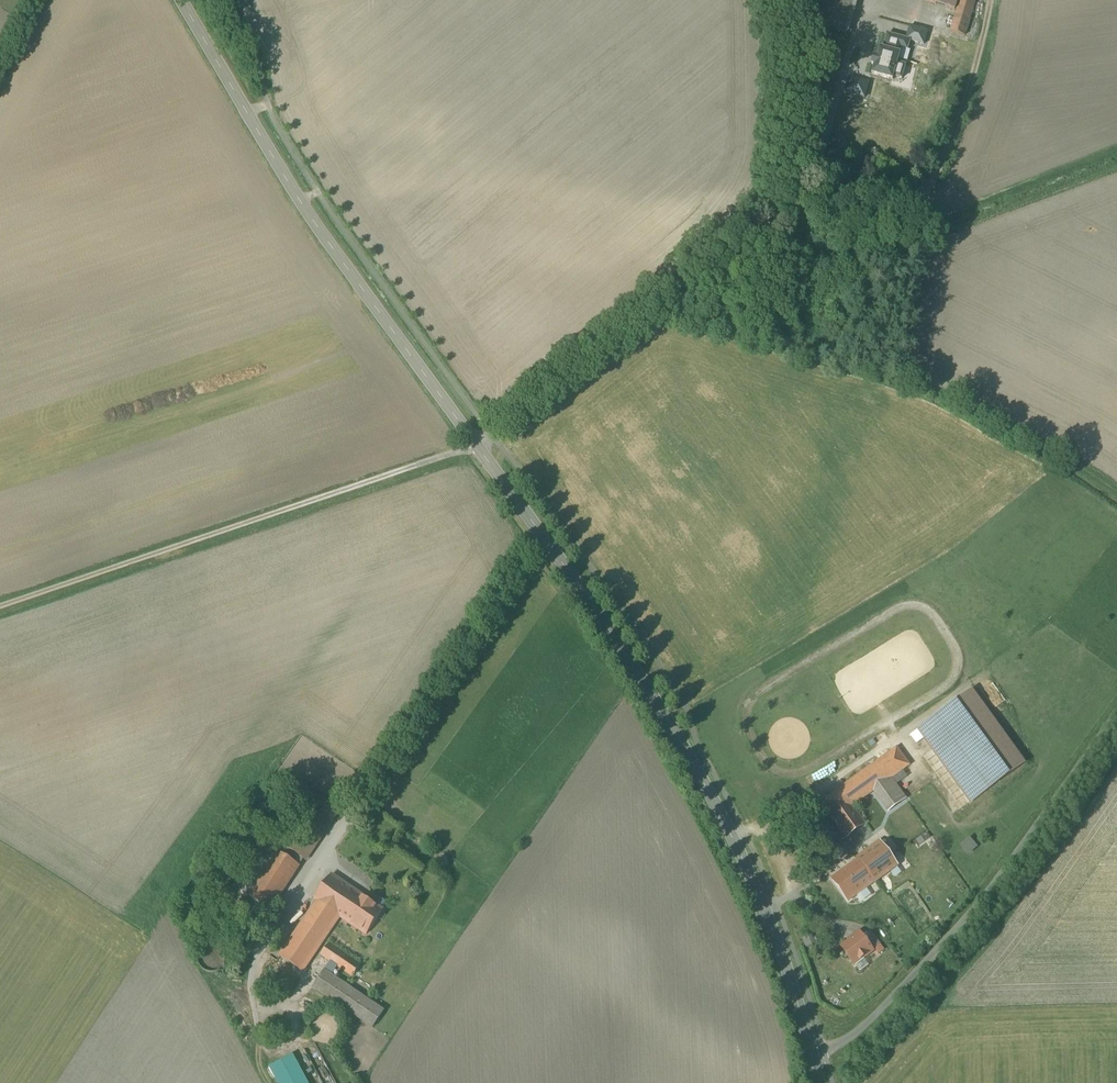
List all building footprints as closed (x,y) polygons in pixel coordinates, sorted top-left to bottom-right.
[(810,25),(842,34),(852,0),(817,0),(810,25)] [(842,34),(847,36),(857,0),(852,0),(842,34)] [(951,32),(964,36),(975,0),(960,0),(951,32)] [(898,62),(929,71),(931,65),(938,41),(939,36),(909,27),(882,19),(869,62),(870,62),(872,55),(898,62)] [(894,74),(898,62),(872,55),(870,62),(869,62),(864,60),(863,65),(862,65),(856,85),(894,96),(900,76),(894,74)] [(920,728),(973,801),(1025,764),(972,690),(920,728)] [(909,765),(897,748),(820,803),(846,838),(866,823),(853,806),(874,791),(889,812),(906,799),(891,778),(909,765)] [(308,859),(341,811),(304,786),(271,835),(308,859)] [(270,909),(300,866),(264,842),(235,885),(270,909)] [(897,866),(880,842),(856,859),(857,860),(832,879),(848,901),(856,895),(865,889),(897,866)] [(388,910),(338,876),(284,956),(308,972),(343,920),(369,938),(388,910)] [(865,889),(856,895),(860,901),(869,894),(865,889)] [(870,932),(862,937),(871,950),(873,948),(879,944),(870,932)] [(862,937),(860,934),(842,947),(855,965),(873,952),(871,950),(862,937)] [(884,951),(879,944),(873,948),(878,955),(884,951)] [(388,1010),(327,971),(315,989),(376,1029),(388,1010)] [(279,1082),(309,1082),(294,1054),(270,1066),(279,1082)]
